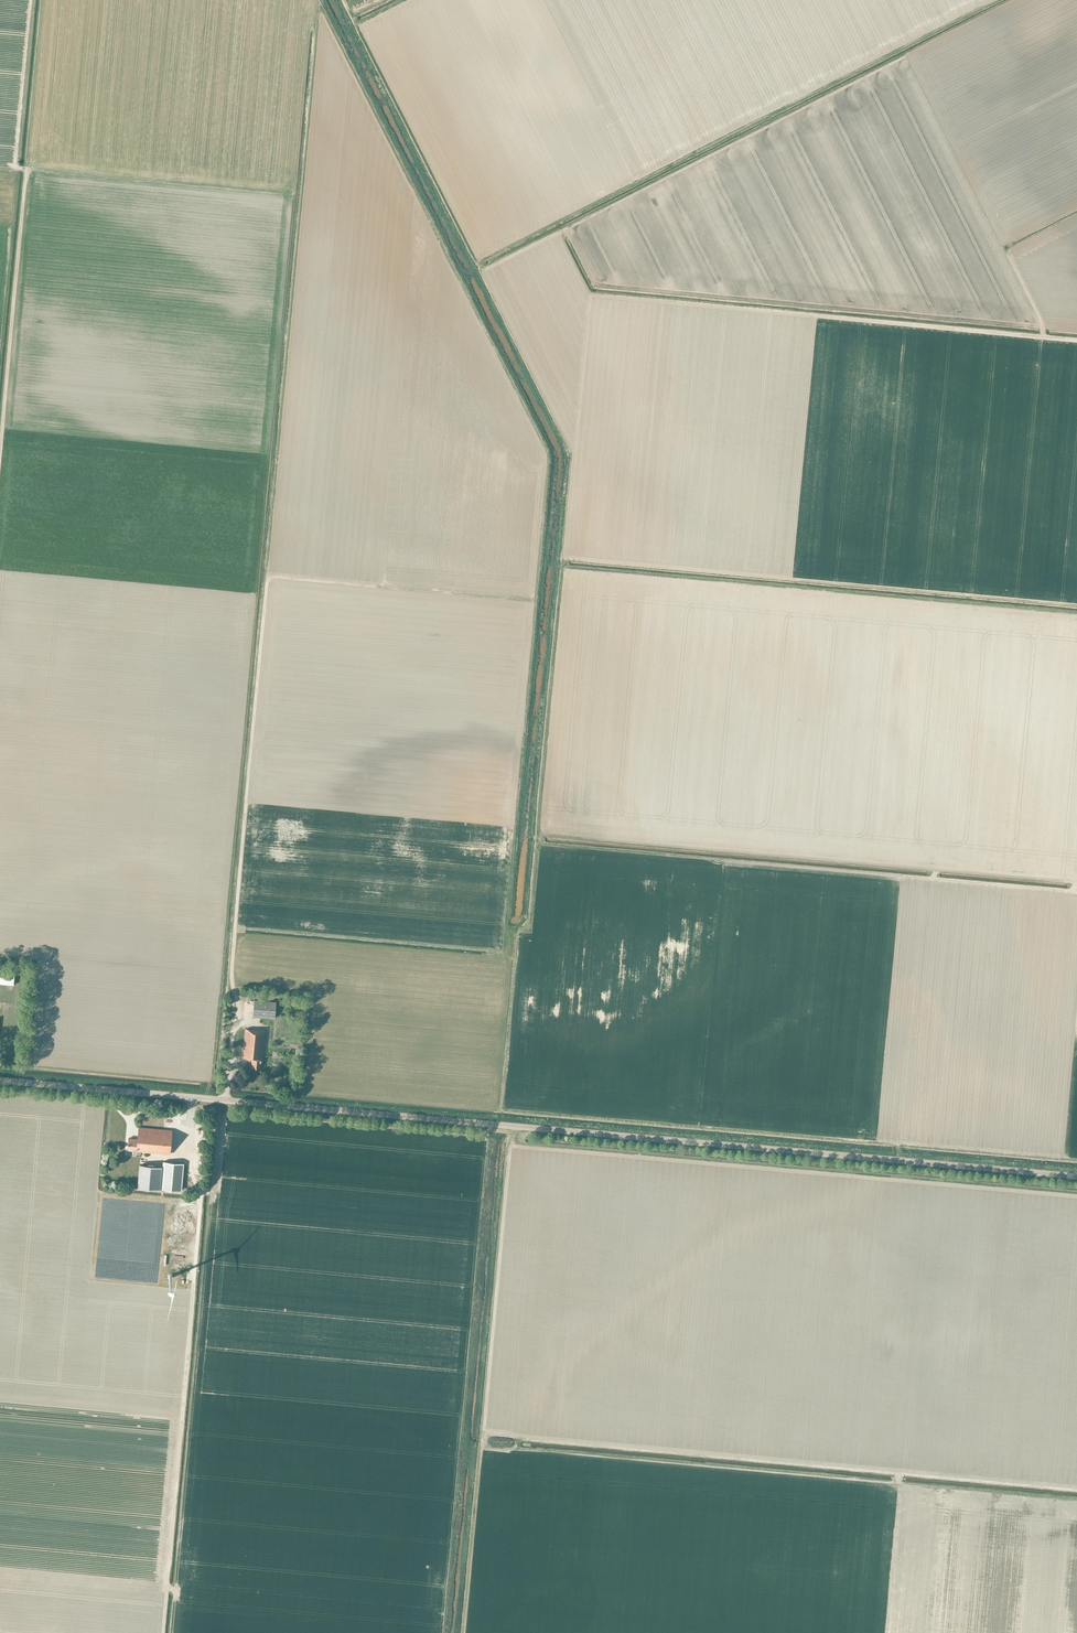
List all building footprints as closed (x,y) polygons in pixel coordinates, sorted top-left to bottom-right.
[(14,984),(15,970),(0,968),(0,983),(14,984)] [(254,1001),(253,1016),(275,1018),(276,1002),(254,1001)] [(253,1069),(262,1070),(265,1031),(246,1030),(244,1057),(254,1058),(253,1069)] [(128,1150),(171,1154),(173,1130),(141,1128),(140,1140),(129,1139),(128,1150)] [(184,1163),(170,1162),(163,1161),(161,1188),(182,1189),(184,1163)] [(140,1164),(138,1186),(160,1188),(162,1166),(140,1164)]
